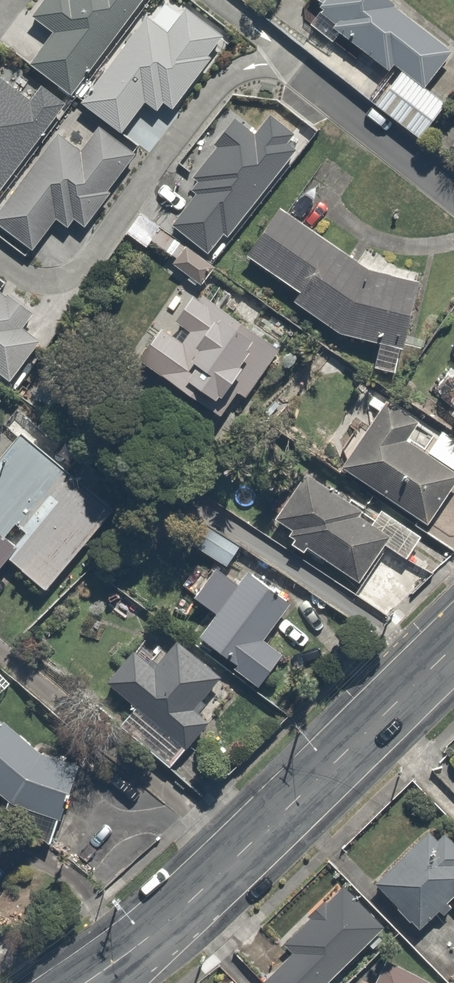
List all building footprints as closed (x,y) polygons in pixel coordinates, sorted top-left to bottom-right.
[(141,0),(44,0),(32,15),(53,31),(30,62),(72,93),(141,0)] [(387,0),(319,0),(320,0),(313,8),(385,67),(390,61),(400,70),(375,100),(412,131),(442,94),(423,78),(447,50),(387,0)] [(147,15),(81,101),(122,132),(145,101),(157,109),(163,102),(173,108),(211,56),(208,54),(223,34),(186,7),(168,31),(147,15)] [(66,102),(41,84),(31,98),(0,75),(0,189),(66,102)] [(227,235),(296,148),(287,141),(295,132),(270,112),(255,132),(235,117),(214,143),(217,145),(192,176),(198,180),(191,188),(196,193),(171,223),(208,252),(224,233),(227,235)] [(81,150),(58,133),(0,209),(0,224),(33,248),(56,218),(68,226),(74,218),(85,225),(110,191),(108,189),(135,152),(99,125),(81,150)] [(288,295),(372,336),(370,367),(399,369),(405,274),(366,271),(278,205),(244,251),(294,288),(288,295)] [(10,380),(40,340),(22,326),(34,311),(9,293),(7,295),(0,289),(0,372),(10,380)] [(290,350),(190,293),(171,326),(158,319),(143,345),(216,387),(200,415),(239,438),(290,350)] [(421,421),(383,395),(336,463),(416,517),(449,468),(407,440),(421,421)] [(6,549),(50,583),(116,498),(20,423),(0,449),(0,557),(6,549)] [(395,527),(299,471),(271,517),(288,527),(281,540),(309,557),(314,549),(365,578),(395,527)] [(197,510),(181,532),(228,565),(243,543),(197,510)] [(239,582),(211,562),(191,589),(214,606),(196,631),(265,681),(287,650),(263,633),(287,600),(247,571),(239,582)] [(156,659),(129,642),(105,682),(131,698),(114,726),(168,760),(223,673),(169,639),(156,659)] [(0,719),(0,780),(58,814),(85,768),(0,719)] [(369,883),(416,925),(448,890),(453,895),(453,850),(422,822),(369,883)] [(263,979),(267,982),(319,982),(381,920),(341,881),(282,940),(292,949),(263,979)] [(440,982),(385,957),(373,982),(440,982)]
